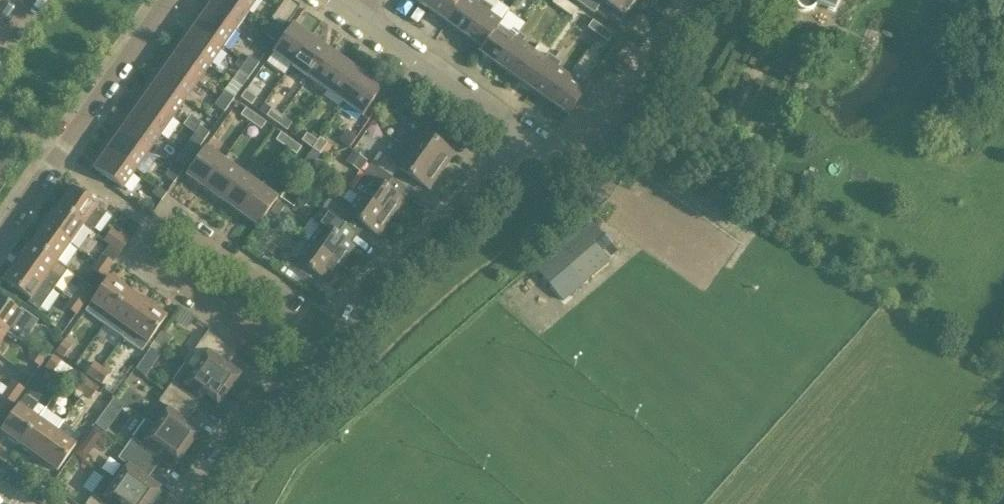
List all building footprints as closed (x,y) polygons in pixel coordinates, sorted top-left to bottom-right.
[(235,30),(248,12),(231,0),(207,0),(206,1),(210,4),(206,9),(235,30)] [(248,12),(256,0),(231,0),(248,12)] [(436,0),(415,0),(429,10),(436,0)] [(429,10),(447,23),(463,0),(436,0),(429,10)] [(447,23),(464,35),(487,3),(482,0),(480,0),(477,4),(471,0),(463,0),(447,23)] [(568,3),(564,0),(554,0),(552,3),(562,10),(568,3)] [(602,1),(624,17),(636,0),(580,0),(596,11),(602,1)] [(834,12),(839,0),(795,0),(796,4),(797,7),(798,9),(800,11),(803,11),(807,12),(810,11),(813,9),(815,8),(817,4),(834,12)] [(487,3),(464,35),(482,47),(482,48),(498,26),(502,21),(489,13),(493,8),(487,3)] [(568,3),(562,10),(573,17),(578,10),(568,3)] [(190,24),(223,47),(235,30),(206,9),(202,15),(198,12),(190,24)] [(603,28),(593,20),(587,28),(597,35),(603,28)] [(269,28),(279,34),(284,27),(274,21),(269,28)] [(177,42),(210,65),(223,47),(190,24),(190,25),(193,28),(190,33),(186,30),(177,42)] [(291,65),(311,38),(292,25),(272,52),(291,65)] [(497,65),(519,33),(513,29),(510,34),(498,26),(482,48),(482,47),(478,52),(497,65)] [(279,34),(269,28),(264,35),(274,42),(279,34)] [(603,28),(597,35),(608,43),(613,35),(603,28)] [(519,33),(497,65),(514,78),(533,51),(522,43),(526,38),(519,33)] [(311,38),(291,65),(309,78),(328,50),(311,38)] [(169,62),(198,83),(210,65),(177,42),(169,54),(173,57),(169,62)] [(326,91),(346,63),(328,50),(309,78),(326,91)] [(533,51),(514,78),(532,90),(555,58),(548,53),(544,58),(533,51)] [(244,63),(254,70),(259,63),(249,56),(244,63)] [(550,102),(569,76),(557,68),(561,63),(555,58),(532,90),(550,102)] [(153,77),(185,100),(198,83),(169,62),(165,68),(161,65),(153,77)] [(254,70),(244,63),(239,70),(249,77),(254,70)] [(346,63),(326,91),(344,103),(363,75),(346,63)] [(363,75),(344,103),(362,116),(382,88),(363,75)] [(569,76),(550,102),(568,115),(587,89),(586,88),(590,83),(584,79),(580,84),(569,76)] [(144,97),(173,118),(185,100),(153,77),(144,89),(148,92),(144,97)] [(219,98),(229,105),(234,98),(224,91),(219,98)] [(240,98),(251,106),(256,99),(245,92),(240,98)] [(128,112),(160,136),(173,118),(144,97),(140,103),(136,100),(128,112)] [(229,105),(219,98),(214,105),(224,112),(229,105)] [(240,116),(249,123),(255,116),(245,109),(240,116)] [(276,124),(281,117),(271,109),(266,116),(276,124)] [(119,133),(148,153),(160,136),(128,112),(119,124),(123,127),(119,133)] [(401,143),(441,172),(454,154),(434,141),(441,131),(417,114),(409,125),(413,127),(401,143)] [(266,123),(255,116),(249,123),(260,131),(266,123)] [(281,117),(276,124),(286,131),(291,124),(281,117)] [(194,133),(204,140),(209,133),(199,126),(194,133)] [(356,137),(348,131),(341,142),(349,147),(356,137)] [(103,148),(135,171),(148,153),(119,133),(115,138),(111,136),(103,148)] [(204,140),(194,133),(189,140),(199,147),(204,140)] [(311,148),(317,141),(307,133),(301,141),(311,148)] [(275,141),(285,148),(290,141),(280,134),(275,141)] [(313,163),(319,154),(327,143),(319,138),(317,141),(311,148),(312,149),(309,153),(306,158),(313,163)] [(301,148),(290,141),(285,148),(295,156),(301,148)] [(372,164),(391,178),(398,168),(429,190),(441,172),(401,143),(389,160),(379,153),(372,164)] [(204,188),(223,160),(205,147),(185,175),(204,188)] [(135,171),(103,148),(94,160),(98,162),(94,169),(122,189),(135,171)] [(353,153),(346,162),(358,172),(365,163),(353,153)] [(241,173),(223,160),(204,188),(221,201),(241,173)] [(169,169),(179,176),(184,168),(174,161),(169,169)] [(352,191),(391,219),(404,201),(384,188),(391,178),(372,164),(352,191)] [(179,176),(169,169),(164,176),(174,182),(179,176)] [(241,173),(221,201),(239,213),(259,185),(241,173)] [(277,199),(259,185),(239,213),(257,226),(277,199)] [(161,200),(167,193),(157,186),(152,193),(161,200)] [(58,207),(84,225),(91,230),(92,229),(94,231),(106,214),(104,212),(109,205),(89,190),(84,197),(71,188),(58,207)] [(321,210),(358,236),(364,226),(379,236),(391,219),(352,191),(359,196),(347,213),(329,200),(321,210)] [(284,207),(277,203),(271,213),(277,217),(284,207)] [(45,226),(70,244),(83,226),(90,231),(91,230),(84,225),(58,207),(45,226)] [(309,243),(341,265),(353,248),(349,245),(355,236),(357,237),(358,236),(321,210),(314,221),(321,226),(309,243)] [(70,244),(45,226),(31,244),(57,263),(70,244)] [(104,240),(121,252),(128,242),(111,229),(104,240)] [(608,262),(607,261),(617,253),(601,234),(591,243),(580,230),(535,268),(564,301),(608,262)] [(97,263),(108,270),(114,261),(121,252),(104,240),(102,241),(109,246),(102,255),(97,263)] [(341,265),(309,243),(297,259),(290,255),(283,265),(302,279),(309,270),(328,283),(341,265)] [(18,263),(54,289),(68,270),(57,263),(31,244),(18,263)] [(54,289),(18,263),(5,282),(29,299),(27,303),(38,311),(54,289)] [(108,270),(97,263),(92,270),(102,278),(108,270)] [(104,325),(128,291),(109,277),(84,312),(104,325)] [(128,291),(104,325),(122,339),(147,304),(128,291)] [(71,300),(81,307),(86,300),(76,293),(71,300)] [(17,340),(22,333),(27,337),(38,322),(20,309),(18,312),(0,299),(0,328),(17,340)] [(81,307),(71,300),(65,307),(76,315),(81,307)] [(147,304),(122,339),(141,352),(166,318),(147,304)] [(7,333),(17,340),(0,328),(0,356),(2,357),(8,348),(1,342),(7,333)] [(155,342),(165,349),(172,339),(162,332),(155,342)] [(195,370),(227,393),(241,374),(222,361),(231,349),(207,332),(192,354),(202,360),(195,370)] [(64,357),(71,347),(64,341),(56,352),(64,357)] [(34,352),(45,359),(50,352),(39,344),(34,352)] [(45,359),(34,352),(29,359),(39,367),(45,359)] [(53,372),(61,362),(53,356),(45,367),(53,372)] [(152,366),(142,359),(135,370),(144,376),(152,366)] [(94,379),(101,368),(94,363),(86,373),(94,379)] [(185,363),(172,382),(165,392),(188,408),(195,399),(214,412),(227,393),(195,370),(185,363)] [(101,368),(94,379),(101,384),(109,373),(101,368)] [(83,394),(91,383),(83,378),(76,388),(83,394)] [(8,389),(18,396),(23,389),(13,382),(8,389)] [(91,383),(83,394),(91,399),(98,388),(91,383)] [(8,389),(0,400),(0,411),(5,415),(18,396),(8,389)] [(200,431),(182,418),(188,408),(165,392),(158,402),(168,408),(155,427),(187,450),(200,431)] [(25,396),(18,405),(0,431),(19,444),(38,419),(31,414),(38,404),(25,396)] [(38,419),(19,444),(38,458),(63,422),(45,409),(38,419)] [(94,425),(104,432),(111,422),(101,415),(94,425)] [(63,422),(38,458),(57,471),(75,445),(57,432),(63,422)] [(148,465),(155,456),(173,469),(187,450),(155,427),(142,445),(132,439),(125,448),(148,465)] [(93,428),(87,437),(96,444),(102,435),(93,428)] [(148,465),(125,448),(118,458),(127,465),(114,484),(143,503),(148,503),(160,487),(142,474),(148,465)] [(75,485),(92,491),(99,473),(82,467),(75,485)] [(105,477),(92,495),(86,503),(143,503),(114,484),(105,477)]
